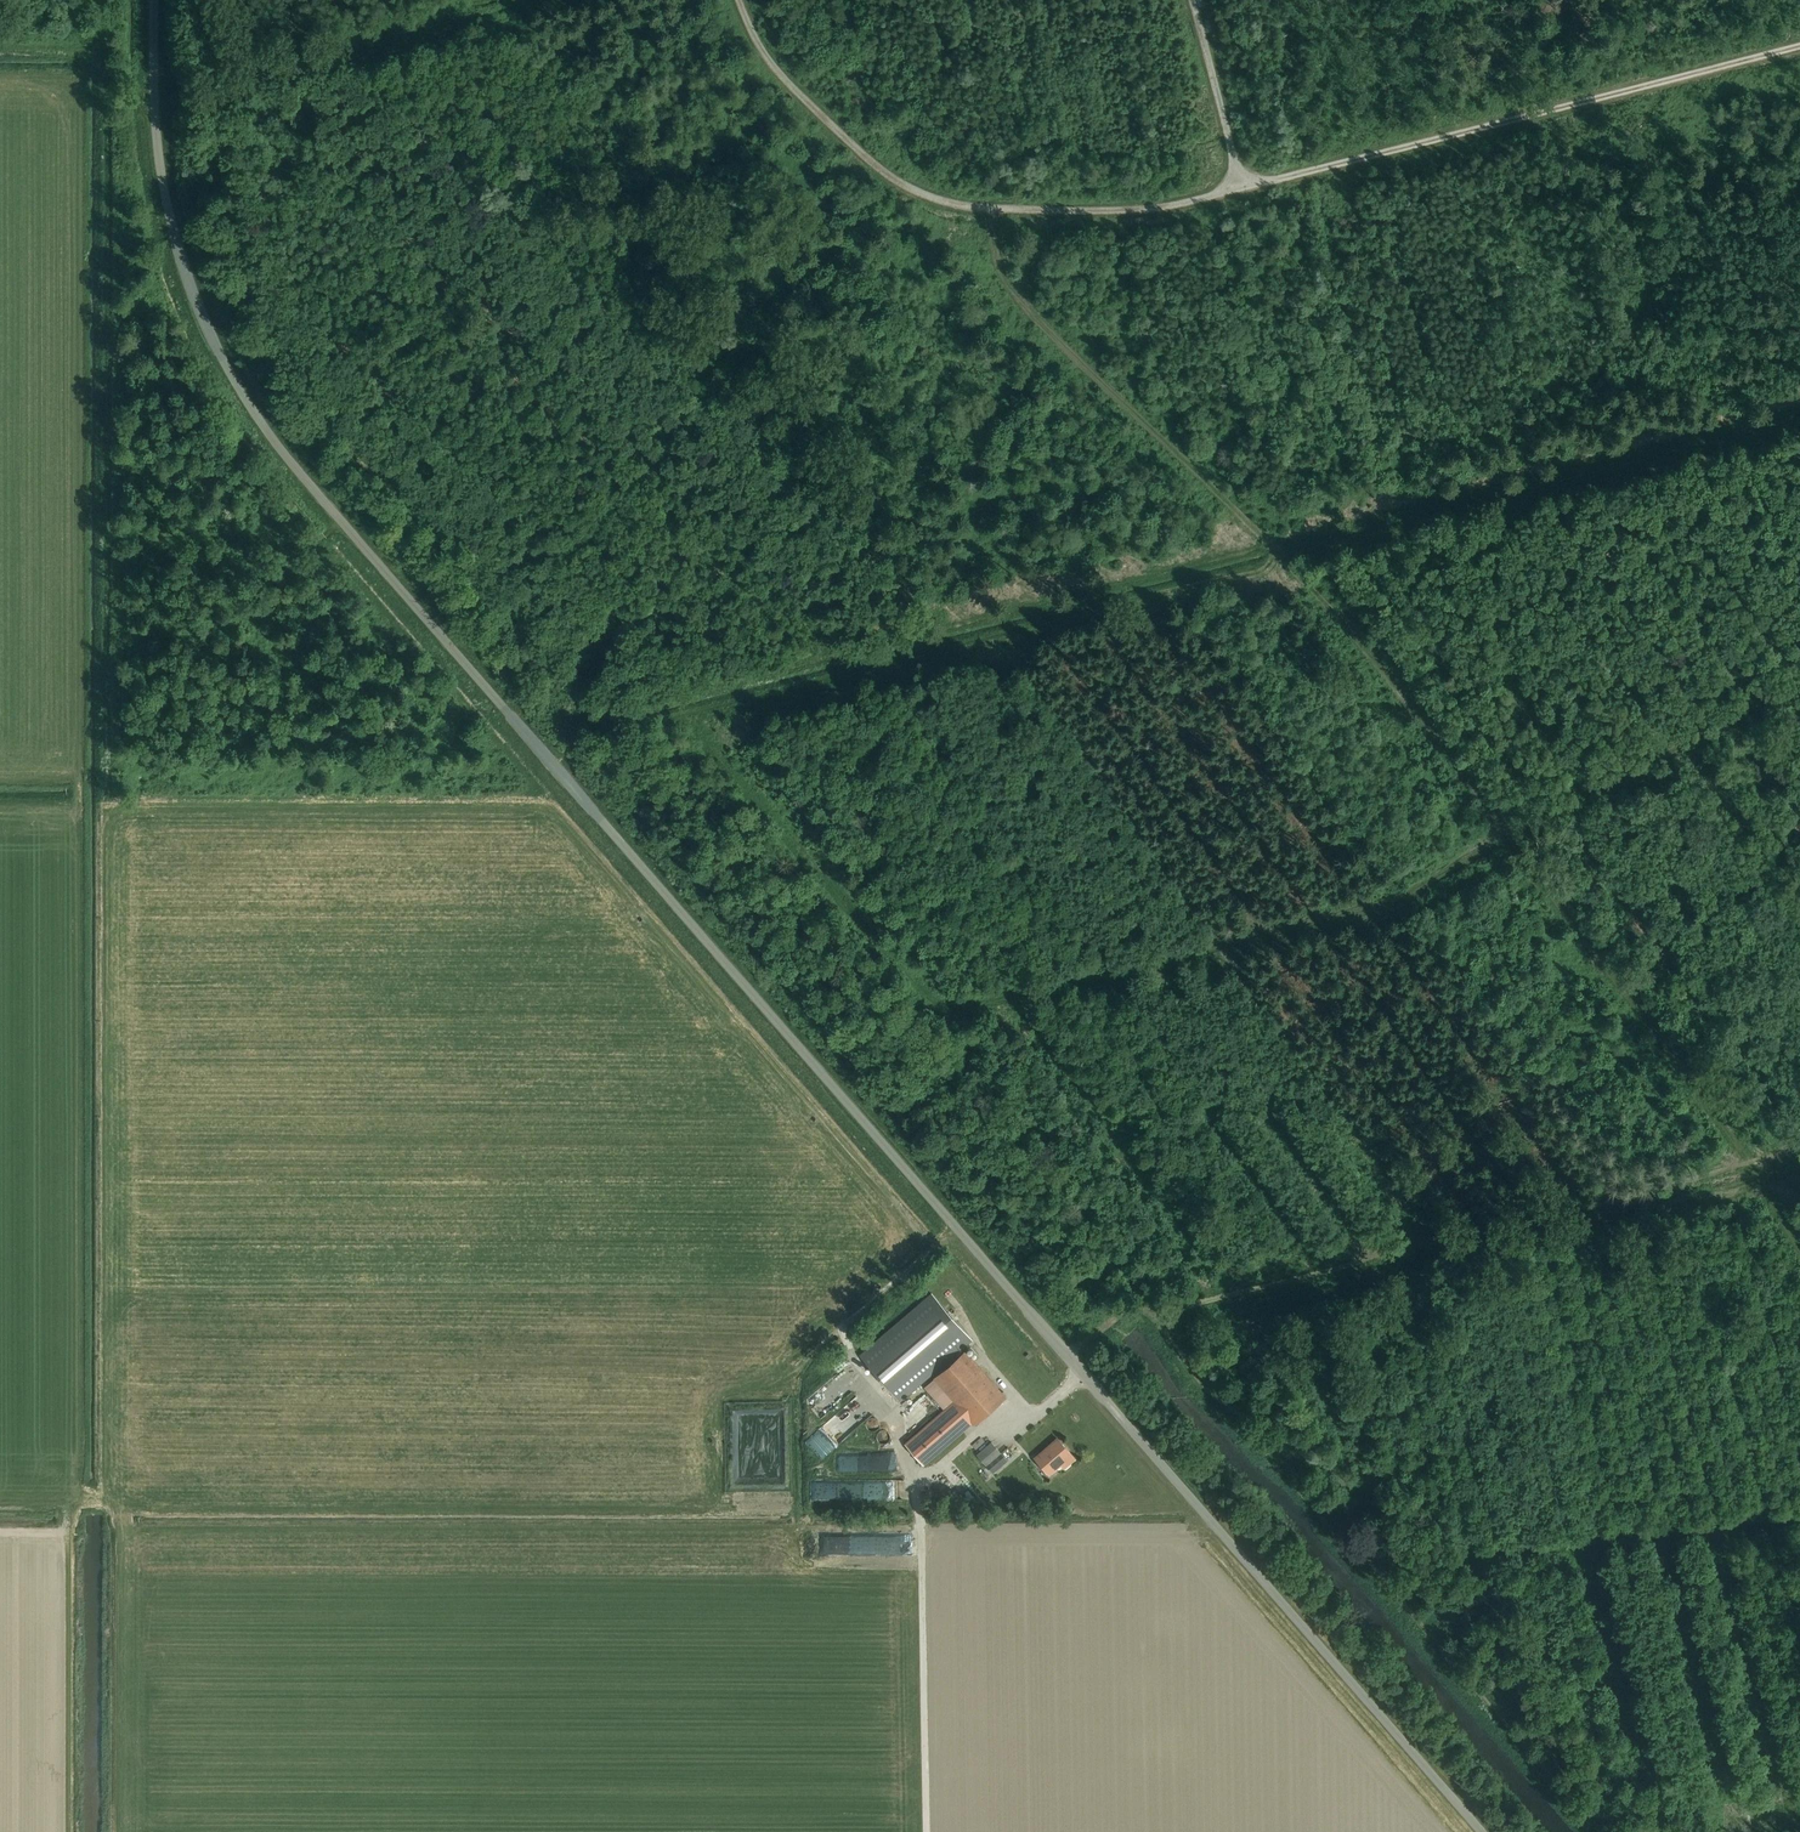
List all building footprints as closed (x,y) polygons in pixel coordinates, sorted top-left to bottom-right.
[(922,1383),(960,1349),(967,1344),(927,1297),(860,1355),(900,1402),(922,1383)] [(966,1351),(964,1353),(960,1349),(922,1383),(945,1409),(905,1443),(924,1465),(972,1422),(974,1424),(1005,1397),(966,1351)] [(824,1426),(838,1436),(844,1432),(854,1418),(858,1416),(863,1409),(858,1401),(866,1391),(861,1382),(859,1381),(854,1372),(848,1368),(837,1375),(821,1396),(814,1401),(824,1416),(837,1408),(824,1426)] [(992,1430),(974,1443),(979,1450),(997,1437),(992,1430)] [(1064,1468),(1075,1459),(1057,1438),(1035,1458),(1049,1475),(1061,1465),(1064,1468)] [(976,1454),(986,1465),(992,1472),(1006,1460),(991,1442),(976,1454)] [(897,1451),(840,1453),(841,1469),(858,1468),(858,1461),(897,1460),(897,1451)]
